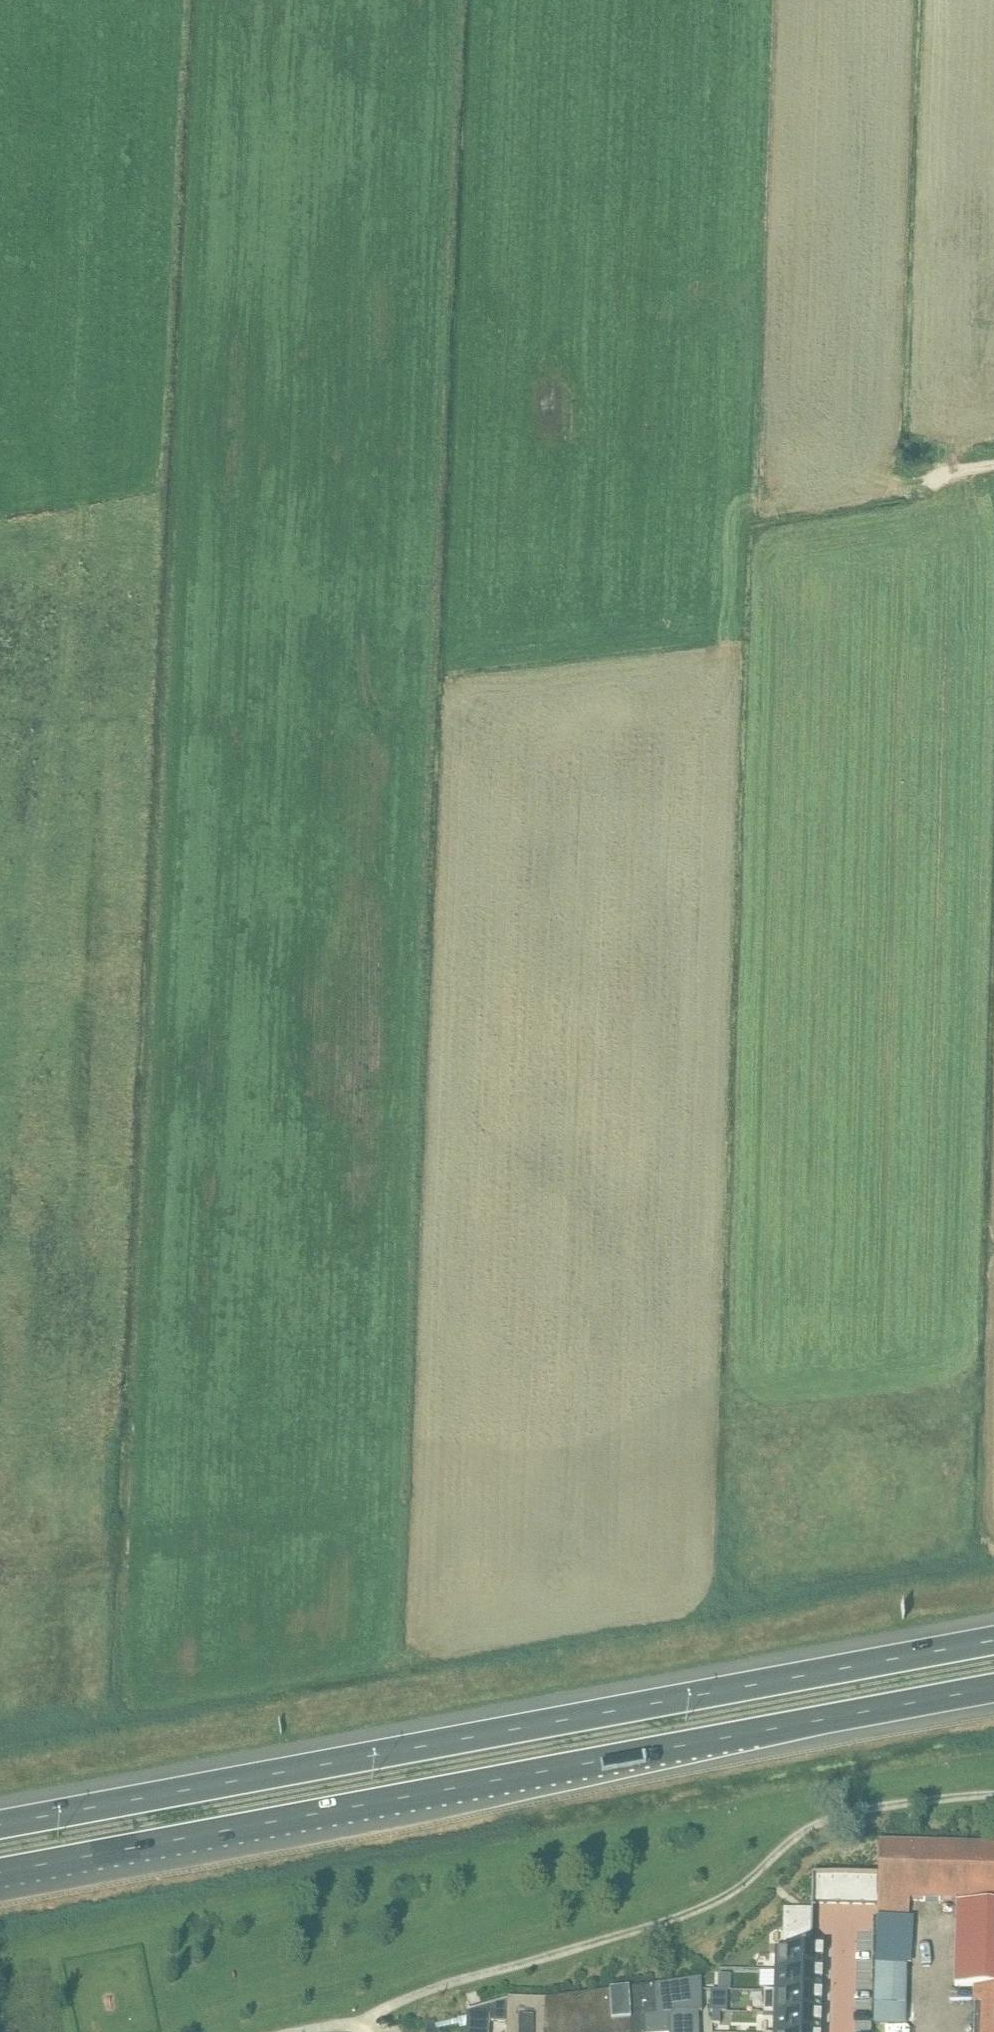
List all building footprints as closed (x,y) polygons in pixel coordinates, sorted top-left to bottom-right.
[(874,2020),(907,2021),(908,2000),(899,2000),(901,1917),(909,1917),(909,1899),(958,1901),(956,1989),(973,1989),(993,1990),(993,1845),(878,1842),(877,1875),(877,1904),(876,1916),(874,2020)] [(812,1874),(811,1902),(825,1902),(826,1874),(812,1874)] [(826,1874),(825,1902),(838,1903),(838,1874),(826,1874)] [(838,1874),(838,1903),(851,1903),(851,1875),(838,1874)] [(851,1875),(851,1903),(863,1903),(864,1875),(851,1875)] [(864,1875),(863,1903),(877,1904),(877,1875),(864,1875)] [(783,1922),(812,1923),(812,1909),(783,1908),(783,1922)] [(783,1922),(783,1935),(812,1935),(812,1923),(783,1922)] [(783,1935),(782,1947),(811,1948),(812,1935),(783,1935)] [(774,1947),(774,1970),(822,1971),(822,1948),(811,1948),(782,1947),(774,1947)] [(764,1990),(764,1991),(821,1993),(822,1971),(774,1970),(773,1990),(764,1990)] [(545,1997),(544,2031),(668,2031),(667,2011),(698,2011),(701,2011),(699,1977),(545,1997)] [(972,2031),(993,2031),(993,1990),(973,1989),(972,2031)] [(710,1990),(710,2011),(712,2011),(720,2011),(726,2012),(726,1990),(710,1990)] [(764,1991),(763,2013),(821,2014),(821,1993),(764,1991)] [(467,2031),(544,2031),(545,1997),(507,1996),(469,2007),(467,2031)] [(667,2011),(668,2031),(699,2031),(698,2011),(667,2011)] [(712,2011),(712,2023),(720,2023),(720,2011),(712,2011)] [(821,2014),(763,2013),(763,2014),(773,2014),(772,2031),(820,2031),(821,2014)] [(425,2031),(436,2031),(437,2027),(436,2023),(435,2021),(435,2020),(434,2017),(425,2019),(427,2025),(426,2026),(425,2031)]
